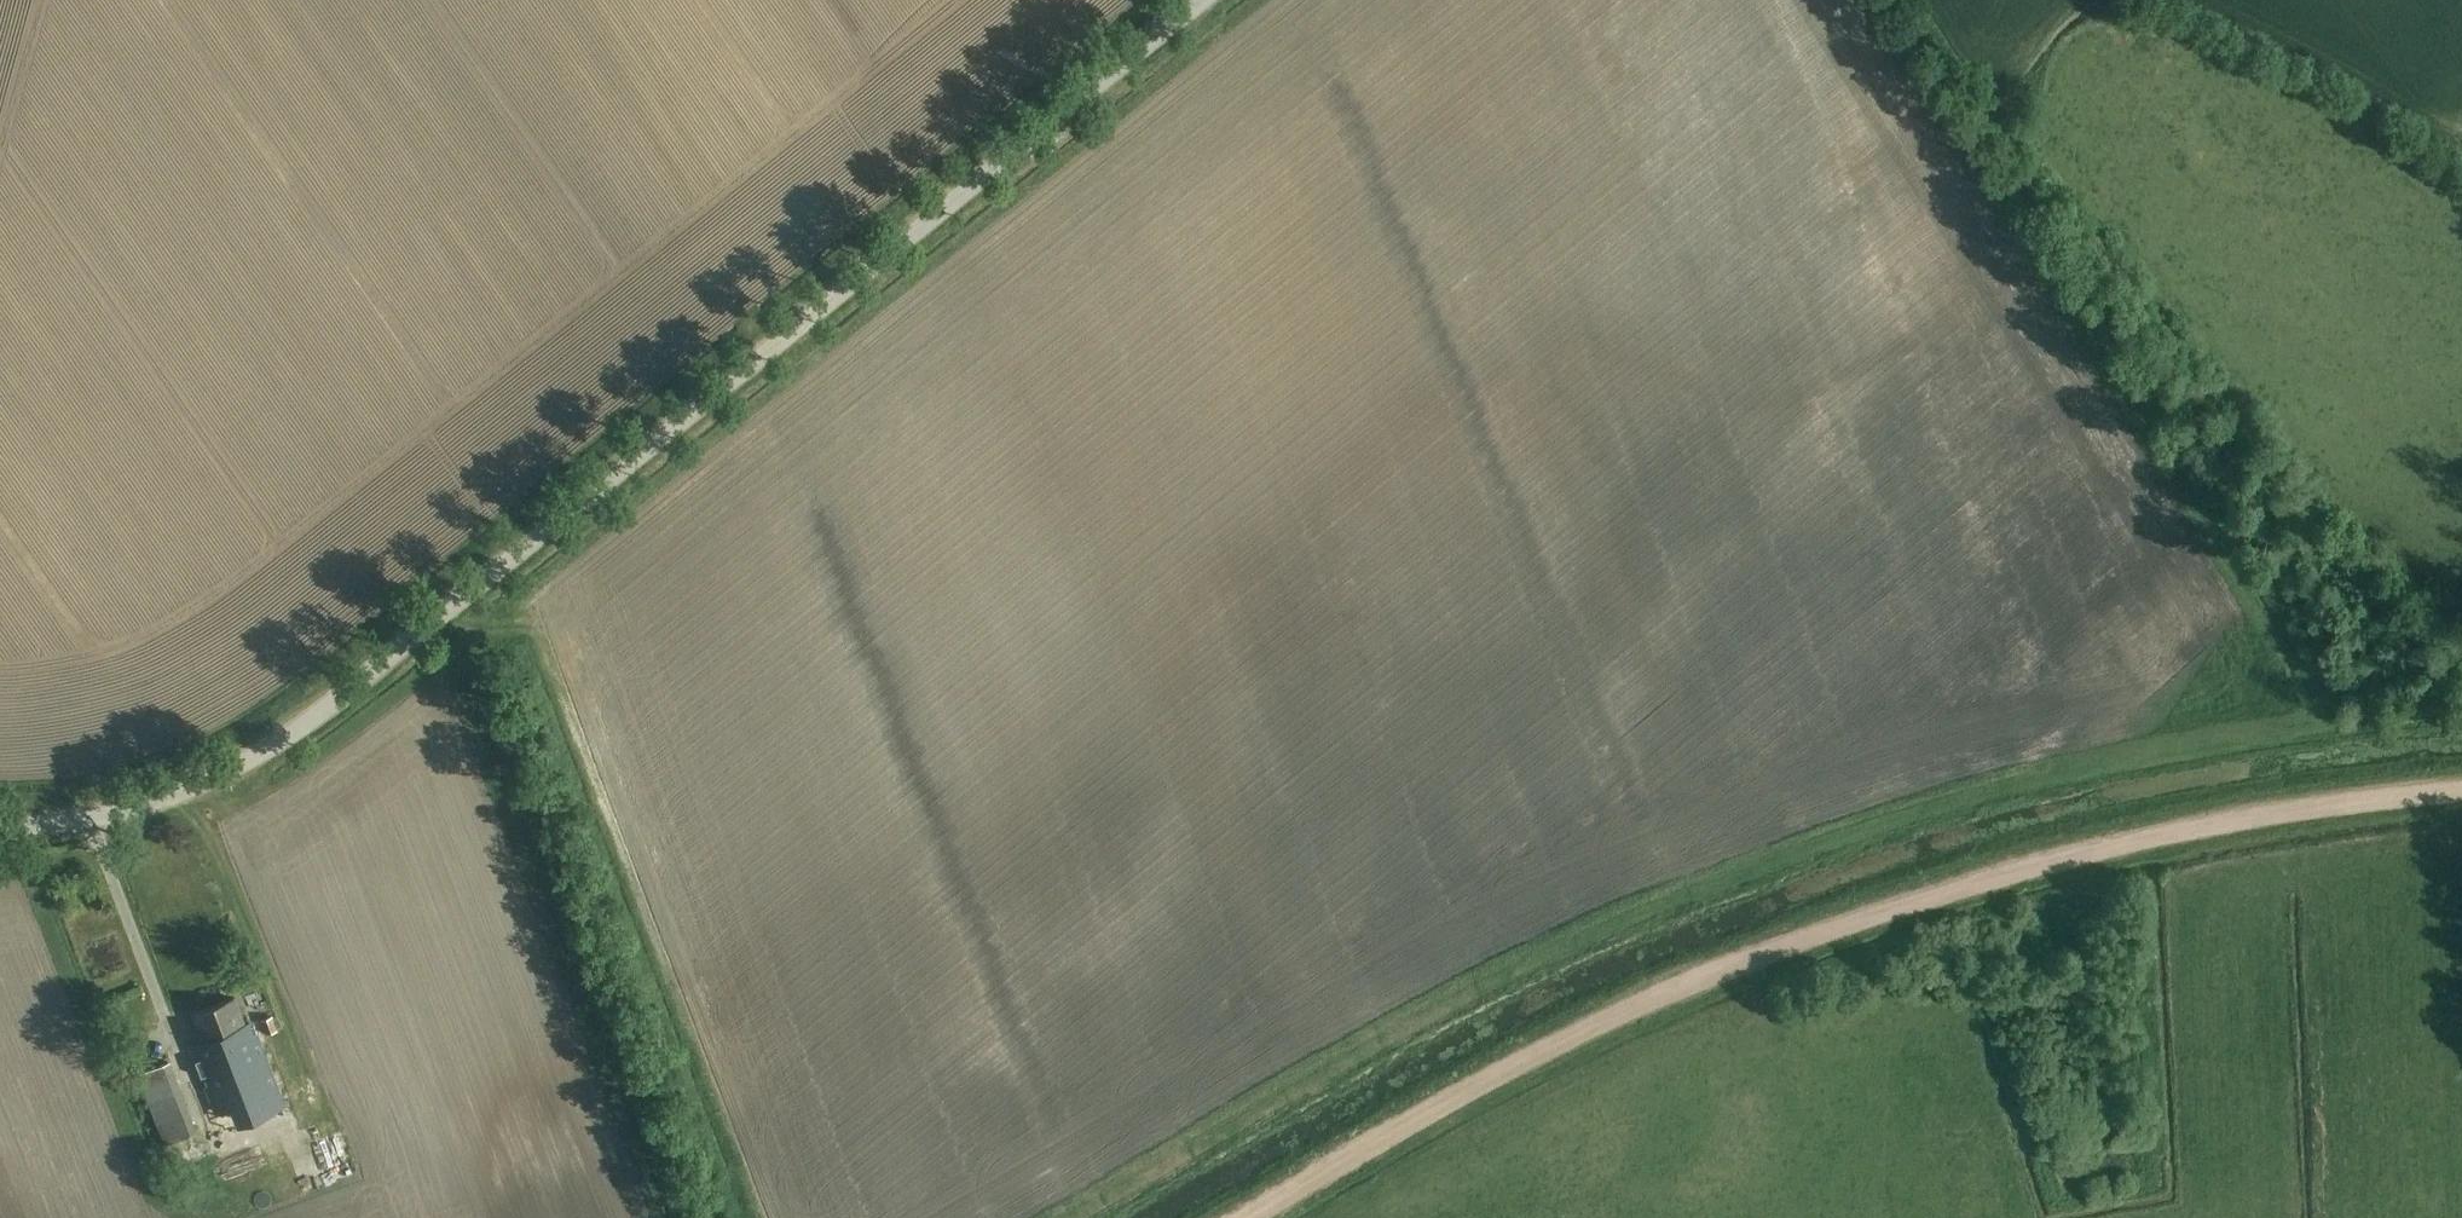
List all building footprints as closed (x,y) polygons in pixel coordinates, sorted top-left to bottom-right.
[(202,1044),(190,1049),(192,1055),(200,1052),(225,1043),(227,1049),(254,1039),(249,1026),(245,1027),(233,999),(191,1016),(202,1044)] [(272,1016),(259,1020),(265,1034),(277,1030),(272,1016)] [(200,1052),(192,1055),(222,1130),(281,1107),(254,1039),(227,1049),(225,1043),(200,1052)] [(195,1177),(159,1066),(135,1074),(171,1185),(195,1177)] [(319,1155),(293,1164),(303,1192),(356,1173),(346,1145),(341,1132),(314,1142),(319,1155)]
